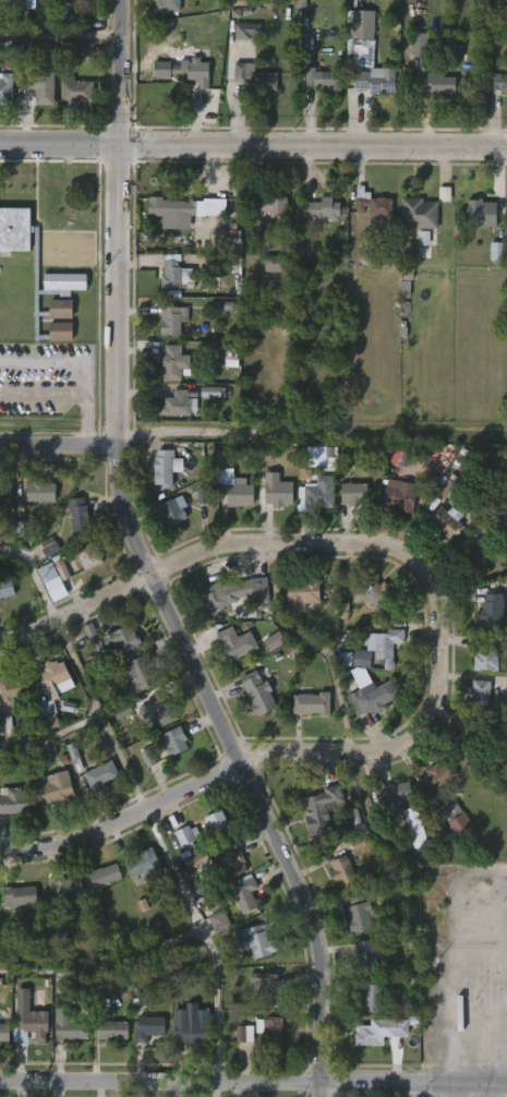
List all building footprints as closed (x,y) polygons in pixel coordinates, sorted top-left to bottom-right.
[(20,9),(36,9),(35,0),(19,0),(20,9)] [(158,12),(158,0),(182,0),(182,12),(158,12)] [(372,3),(374,4),(372,39),(350,38),(351,10),(355,10),(355,3),(372,3)] [(75,29),(92,28),(91,13),(75,14),(75,29)] [(261,24),(234,24),(235,39),(251,39),(251,35),(261,35),(261,24)] [(412,56),(427,56),(428,33),(413,33),(412,56)] [(201,60),(201,62),(212,62),(212,81),(202,81),(202,84),(203,84),(203,93),(193,93),(193,84),(196,84),(196,81),(189,80),(189,74),(171,74),(171,77),(157,77),(157,61),(171,61),(171,64),(182,64),(182,60),(192,60),(193,46),(198,47),(198,36),(210,36),(210,60),(201,60)] [(75,59),(93,59),(94,44),(76,44),(75,59)] [(279,72),(279,92),(250,92),(251,79),(248,79),(248,82),(236,82),(237,62),(256,63),(256,72),(279,72)] [(345,65),(346,85),(343,85),(343,91),(331,91),(331,87),(324,87),(324,77),(317,77),(317,86),(309,86),(309,67),(318,68),(317,71),(335,72),(335,65),(345,65)] [(443,68),(442,77),(455,79),(454,95),(444,95),(444,97),(430,97),(430,92),(422,91),(423,73),(431,74),(431,67),(443,68)] [(394,69),(394,93),(379,93),(379,95),(371,95),(371,93),(367,93),(367,89),(351,89),(351,72),(370,72),(370,69),(394,69)] [(57,71),(56,105),(37,105),(37,89),(22,89),(22,71),(57,71)] [(11,104),(0,103),(0,72),(11,72),(11,104)] [(505,74),(506,74),(506,91),(506,87),(492,89),(493,74),(499,74),(499,77),(505,77),(505,74)] [(75,76),(75,81),(95,81),(95,103),(86,103),(86,106),(71,105),(71,103),(62,101),(63,76),(75,76)] [(370,198),(376,198),(376,196),(391,198),(390,217),(379,217),(379,219),(369,217),(369,206),(364,206),(363,213),(354,212),(355,184),(363,185),(363,192),(370,192),(370,198)] [(330,195),(330,201),(338,201),(338,210),(336,210),(336,219),(325,219),(325,216),(321,216),(321,218),(315,217),(315,216),(299,216),(300,201),(318,201),(318,195),(330,195)] [(182,202),(202,201),(201,216),(193,216),(193,228),(166,228),(166,216),(146,216),(146,196),(160,196),(160,200),(182,200),(182,202)] [(286,196),(286,215),(267,215),(267,212),(256,209),(256,216),(243,216),(243,202),(262,203),(262,200),(267,200),(267,196),(286,196)] [(422,197),(422,201),(437,201),(437,228),(417,228),(417,230),(400,230),(401,197),(422,197)] [(482,200),(482,203),(495,203),(495,227),(467,227),(467,201),(482,200)] [(28,251),(0,250),(0,206),(27,206),(27,226),(36,227),(35,290),(48,290),(48,276),(71,277),(70,291),(73,291),(73,293),(71,293),(71,296),(36,293),(36,312),(48,312),(48,299),(71,300),(71,318),(36,316),(36,335),(47,335),(47,322),(71,323),(71,340),(47,340),(47,339),(32,340),(32,316),(31,316),(31,312),(32,312),(34,231),(28,232),(28,251)] [(429,245),(430,232),(418,231),(418,245),(429,245)] [(490,260),(505,260),(505,243),(491,243),(490,260)] [(289,256),(289,273),(266,272),(266,255),(289,256)] [(178,261),(178,266),(180,266),(180,288),(160,288),(160,275),(162,275),(162,260),(178,261)] [(180,334),(159,334),(159,321),(162,321),(162,306),(186,308),(186,322),(180,322),(180,334)] [(180,345),(180,379),(162,379),(162,371),(158,371),(158,362),(158,354),(161,354),(161,347),(164,347),(164,345),(180,345)] [(225,397),(225,388),(202,387),(201,397),(225,397)] [(188,390),(188,393),(196,393),(196,397),(191,397),(191,399),(196,399),(195,411),(191,411),(191,415),(159,415),(159,403),(164,403),(164,397),(171,398),(172,389),(188,390)] [(336,447),(307,447),(307,466),(336,466),(336,447)] [(172,449),(172,458),(180,458),(180,471),(170,471),(170,486),(153,486),(153,457),(155,457),(155,449),(172,449)] [(299,459),(298,479),(311,480),(312,467),(306,467),(307,459),(299,459)] [(307,507),(303,507),(303,486),(315,486),(316,475),(334,475),(334,508),(307,507)] [(436,490),(451,501),(461,488),(446,477),(436,490)] [(245,478),(245,485),(254,485),(254,505),(245,505),(245,507),(231,507),(231,505),(227,505),(227,485),(232,485),(232,478),(245,478)] [(419,494),(415,514),(405,511),(405,509),(399,508),(400,507),(385,504),(390,479),(417,484),(415,493),(419,494)] [(274,480),(274,482),(292,482),(291,504),(283,503),(283,508),(270,507),(270,504),(266,504),(266,499),(258,499),(258,489),(266,489),(266,482),(274,480)] [(44,481),(44,483),(52,483),(52,502),(25,502),(24,538),(16,538),(16,499),(23,501),(23,483),(29,483),(29,481),(44,481)] [(0,482),(0,499),(10,499),(11,482),(0,482)] [(349,484),(364,484),(364,504),(357,504),(357,507),(347,507),(347,505),(339,505),(340,484),(349,484)] [(198,504),(206,504),(206,489),(198,489),(198,504)] [(173,497),(179,509),(181,508),(186,519),(168,527),(165,519),(162,520),(156,506),(173,497)] [(84,501),(84,506),(86,506),(88,531),(72,532),(70,513),(68,514),(67,499),(84,498),(84,501)] [(466,527),(458,535),(456,534),(451,540),(442,531),(440,532),(428,522),(443,506),(466,527)] [(60,550),(55,541),(42,549),(47,557),(60,550)] [(94,545),(96,550),(99,547),(106,564),(86,572),(76,550),(93,543),(94,545)] [(483,545),(490,558),(485,560),(492,575),(480,581),(466,552),(478,546),(479,547),(483,545)] [(55,564),(62,581),(70,578),(63,560),(55,564)] [(39,568),(51,603),(67,597),(54,562),(39,568)] [(360,587),(360,570),(347,570),(347,573),(352,573),(352,587),(360,587)] [(227,577),(231,584),(242,579),(265,578),(267,607),(252,610),(252,605),(244,605),(243,596),(236,599),(205,616),(197,602),(201,601),(196,593),(227,577)] [(305,612),(287,612),(287,583),(303,583),(303,578),(319,578),(319,603),(305,603),(305,612)] [(17,595),(0,601),(0,583),(11,579),(17,595)] [(386,581),(393,588),(389,591),(400,601),(382,620),(361,602),(378,582),(382,586),(386,581)] [(506,595),(505,629),(485,629),(485,625),(476,625),(476,614),(483,614),(483,610),(485,610),(487,594),(506,595)] [(349,604),(341,603),(339,619),(347,619),(349,604)] [(108,658),(99,662),(82,626),(90,622),(108,658)] [(126,625),(134,637),(136,635),(142,646),(122,654),(119,648),(107,653),(100,638),(126,625)] [(234,627),(240,639),(243,637),(251,653),(233,662),(226,646),(227,646),(225,641),(222,642),(218,635),(234,627)] [(395,660),(376,660),(376,651),(370,651),(370,634),(388,634),(388,629),(406,630),(406,644),(395,644),(395,660)] [(286,642),(280,631),(264,641),(271,652),(286,642)] [(483,672),(476,672),(476,655),(480,655),(480,638),(502,638),(502,671),(483,671),(483,672)] [(373,652),(372,668),(342,666),(343,652),(354,653),(354,650),(373,652)] [(146,654),(150,665),(147,666),(156,686),(140,694),(125,662),(142,654),(143,656),(146,654)] [(53,660),(55,663),(60,661),(72,686),(47,698),(43,689),(34,694),(27,675),(40,668),(39,666),(53,660)] [(258,675),(262,683),(267,680),(271,690),(268,691),(276,708),(257,716),(256,714),(252,715),(248,706),(251,704),(239,677),(255,670),(258,675)] [(2,707),(0,694),(0,681),(10,679),(9,676),(23,673),(26,690),(24,690),(27,712),(11,714),(10,706),(2,707)] [(391,679),(399,697),(383,704),(385,709),(374,715),(372,711),(355,718),(349,701),(358,698),(354,691),(373,682),(375,687),(391,679)] [(493,683),(491,714),(472,713),(473,702),(470,702),(471,688),(474,688),(475,680),(493,683)] [(330,691),(329,714),(292,713),(292,695),(318,695),(318,691),(330,691)] [(161,697),(165,703),(169,701),(171,706),(167,708),(168,711),(173,709),(178,719),(154,730),(147,718),(150,715),(146,704),(161,697)] [(54,701),(39,703),(45,730),(59,727),(54,701)] [(133,713),(128,703),(113,710),(117,720),(133,713)] [(11,716),(0,717),(0,734),(12,733),(11,716)] [(190,746),(171,757),(160,736),(184,723),(186,727),(184,728),(190,739),(188,740),(190,746)] [(141,752),(148,768),(156,764),(149,749),(141,752)] [(113,759),(122,775),(106,783),(107,786),(96,792),(95,788),(93,789),(85,773),(90,770),(90,769),(113,759)] [(436,762),(438,767),(444,763),(455,779),(433,794),(421,777),(427,773),(425,771),(436,762)] [(72,800),(57,805),(57,801),(49,804),(45,784),(51,782),(49,775),(70,770),(76,794),(71,795),(72,800)] [(382,777),(383,786),(409,781),(412,798),(393,803),(395,813),(381,816),(374,780),(382,777)] [(328,829),(310,833),(304,810),(307,810),(304,798),(325,792),(324,788),(339,784),(343,801),(327,806),(330,819),(325,820),(328,829)] [(12,813),(0,814),(0,796),(5,796),(4,788),(20,787),(20,795),(28,795),(29,812),(12,816),(12,813)] [(472,827),(456,799),(438,809),(454,837),(472,827)] [(427,847),(418,851),(406,811),(419,807),(431,846),(427,847)] [(220,810),(221,812),(227,810),(231,821),(227,823),(231,833),(214,842),(203,819),(220,810)] [(186,825),(189,829),(194,827),(198,834),(192,837),(194,841),(191,842),(192,846),(182,851),(180,846),(178,847),(171,832),(186,825)] [(237,844),(240,848),(241,847),(249,861),(246,863),(250,869),(233,877),(228,866),(218,871),(212,858),(190,869),(185,860),(208,849),(210,855),(237,844)] [(160,867),(144,875),(143,872),(130,879),(122,863),(137,856),(136,853),(150,846),(160,867)] [(345,854),(359,883),(342,891),(338,881),(335,883),(328,871),(333,869),(329,863),(345,854)] [(114,864),(120,880),(96,890),(96,889),(93,890),(86,872),(114,864)] [(81,875),(87,900),(75,903),(73,895),(72,896),(73,901),(63,904),(57,881),(81,875)] [(261,907),(243,915),(232,890),(243,885),(241,882),(255,877),(261,889),(254,891),(261,907)] [(37,885),(38,903),(4,904),(3,885),(12,885),(12,887),(37,885)] [(364,902),(362,895),(347,899),(349,906),(364,902)] [(371,928),(352,933),(351,931),(349,932),(346,921),(349,920),(345,907),(367,901),(370,911),(366,912),(371,928)] [(217,934),(232,926),(223,910),(208,918),(217,934)] [(57,918),(48,917),(47,935),(57,935),(57,918)] [(271,926),(273,929),(266,931),(268,942),(277,939),(280,951),(271,953),(271,955),(255,960),(252,949),(240,952),(234,932),(271,923),(271,926)] [(374,940),(378,941),(379,948),(384,948),(385,960),(377,960),(379,972),(361,973),(360,964),(357,965),(355,953),(359,953),(358,941),(374,940)] [(278,975),(278,983),(280,983),(280,1006),(263,1006),(263,996),(252,996),(252,980),(262,980),(262,974),(278,975)] [(384,984),(383,1011),(365,1011),(365,994),(359,994),(359,984),(384,984)] [(69,1009),(68,1014),(75,1014),(75,1023),(86,1023),(86,1039),(76,1039),(76,1042),(70,1041),(70,1039),(62,1039),(62,1042),(55,1042),(55,1008),(69,1009)] [(188,1008),(188,1024),(192,1024),(193,1009),(201,1010),(201,1009),(207,1009),(207,1045),(180,1045),(180,1042),(171,1042),(171,1008),(183,1010),(183,1008),(188,1008)] [(22,1012),(22,1014),(27,1014),(27,1015),(46,1016),(46,1033),(44,1033),(44,1042),(32,1042),(32,1033),(28,1033),(28,1035),(21,1033),(21,1044),(14,1044),(14,1012),(22,1012)] [(144,1016),(144,1017),(164,1017),(164,1036),(146,1036),(146,1042),(133,1042),(133,1021),(135,1021),(135,1017),(144,1016)] [(285,1030),(285,1041),(266,1041),(266,1033),(257,1033),(257,1018),(285,1016),(285,1030)] [(386,1045),(357,1045),(359,1025),(373,1025),(373,1018),(411,1020),(411,1037),(386,1037),(386,1045)] [(106,1021),(106,1022),(125,1022),(125,1039),(96,1039),(96,1022),(106,1021)] [(8,1044),(0,1043),(0,1024),(9,1024),(8,1044)] [(236,1042),(253,1042),(254,1027),(237,1026),(236,1042)]
